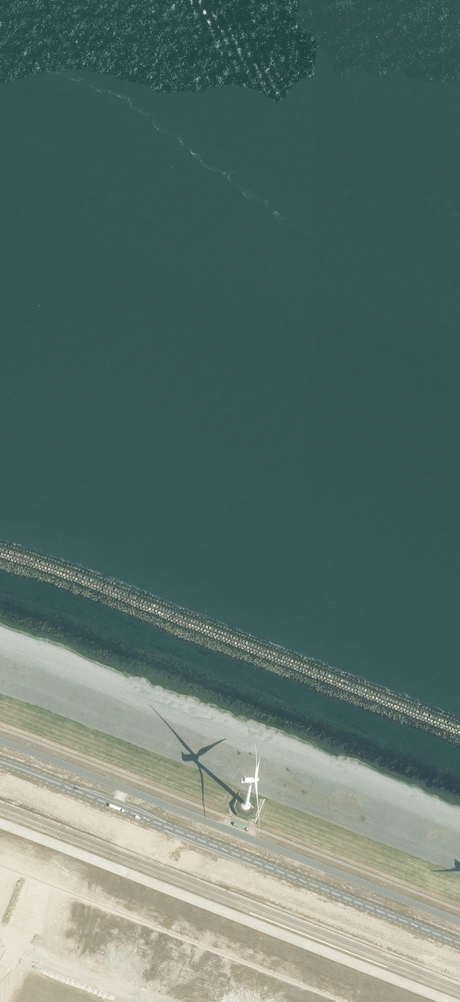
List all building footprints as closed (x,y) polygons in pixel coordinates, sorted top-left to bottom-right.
[(119,594),(134,599),(132,595),(133,594),(131,594),(129,591),(128,592),(125,588),(119,586),(118,586),(115,588),(109,586),(108,586),(104,585),(102,582),(94,579),(92,581),(95,585),(94,586),(97,587),(95,585),(98,586),(97,588),(101,586),(108,588),(109,589),(118,592),(119,594)] [(137,990),(139,986),(80,964),(78,969),(90,973),(91,971),(103,976),(102,977),(137,990)]
